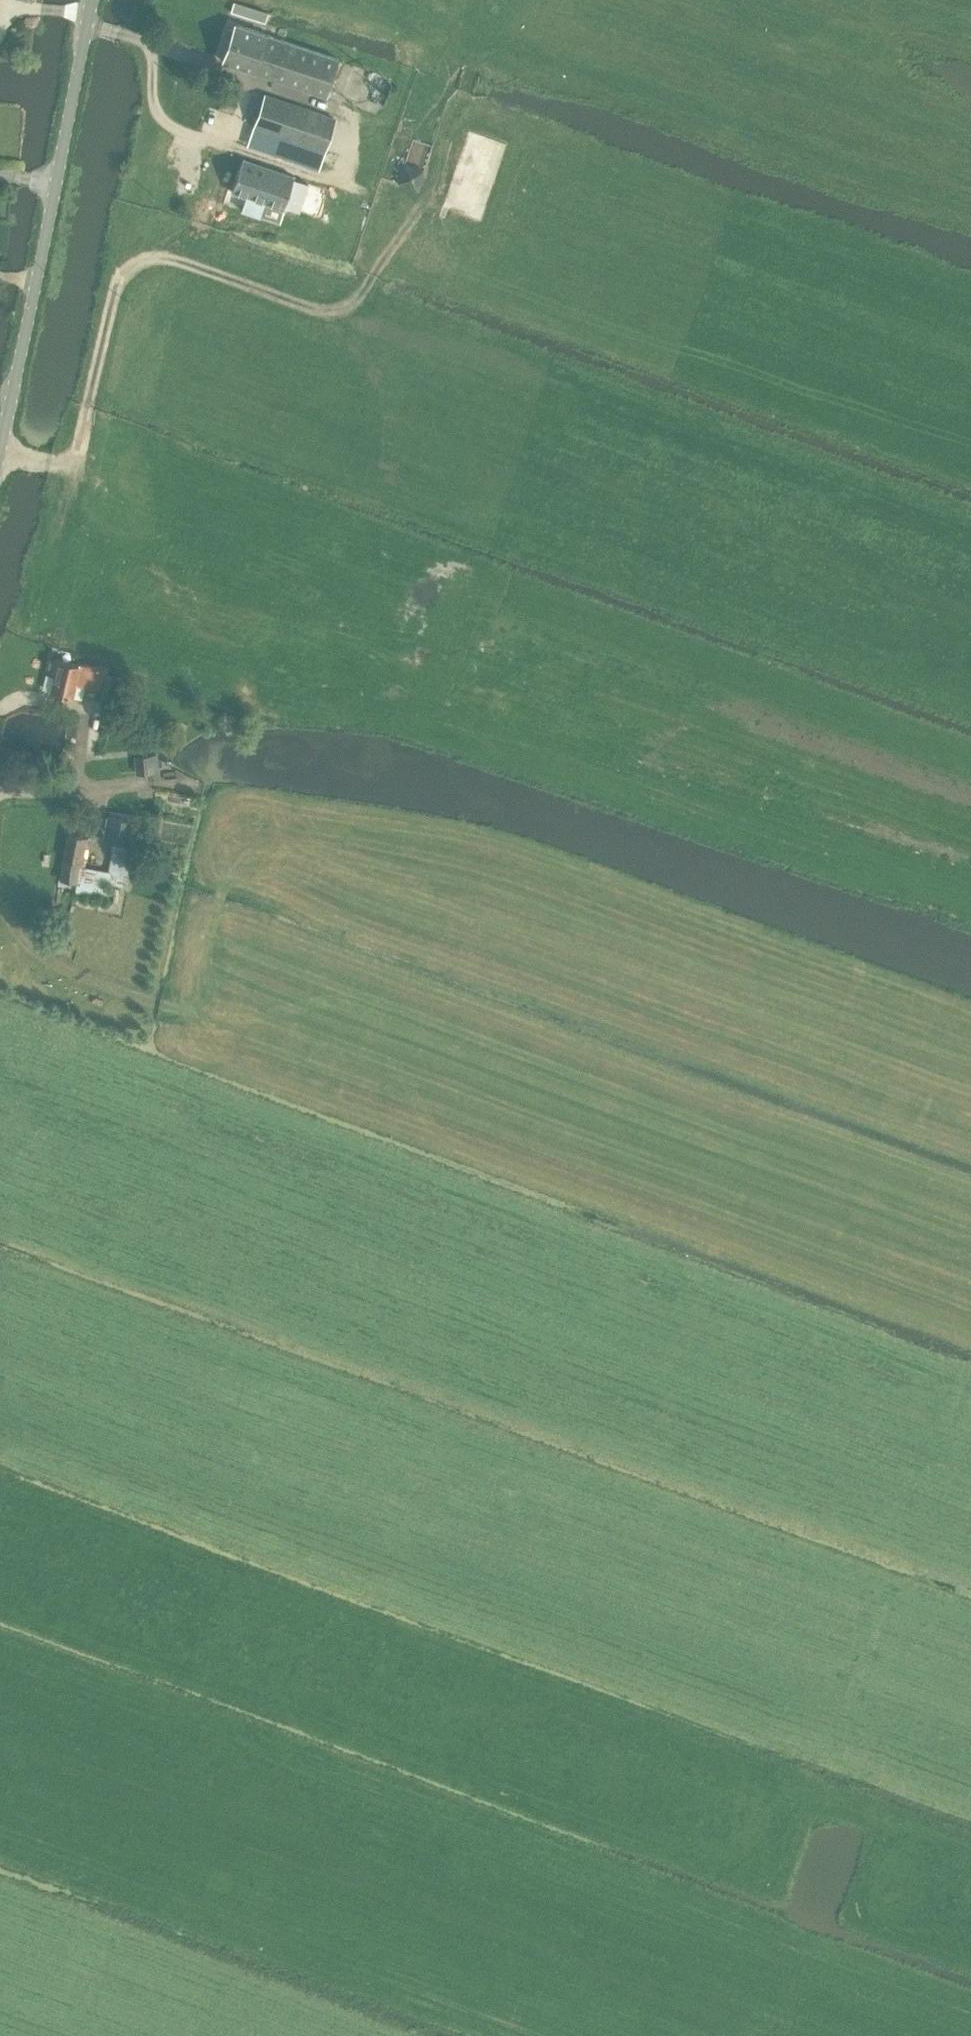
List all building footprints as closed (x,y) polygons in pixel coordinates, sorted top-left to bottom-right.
[(326,95),(339,59),(236,24),(224,61),(326,95)] [(319,168),(336,118),(276,98),(264,98),(248,144),(319,168)] [(303,212),(313,184),(297,179),(298,176),(296,176),(295,177),(247,161),(248,159),(246,159),(235,192),(236,193),(237,191),(249,195),(244,210),(263,216),(268,202),(287,208),(286,210),(288,210),(289,207),(303,212)] [(78,663),(53,657),(50,671),(55,672),(51,691),(72,697),(76,683),(99,689),(104,668),(79,662),(78,663)] [(137,771),(157,769),(156,754),(136,756),(137,771)] [(131,843),(135,819),(107,815),(103,838),(112,840),(131,843)] [(133,843),(131,843),(112,840),(107,869),(79,864),(80,858),(83,859),(87,836),(68,832),(60,878),(76,881),(75,890),(106,896),(108,883),(126,886),(133,843)] [(236,889),(233,899),(251,905),(254,895),(236,889)]
